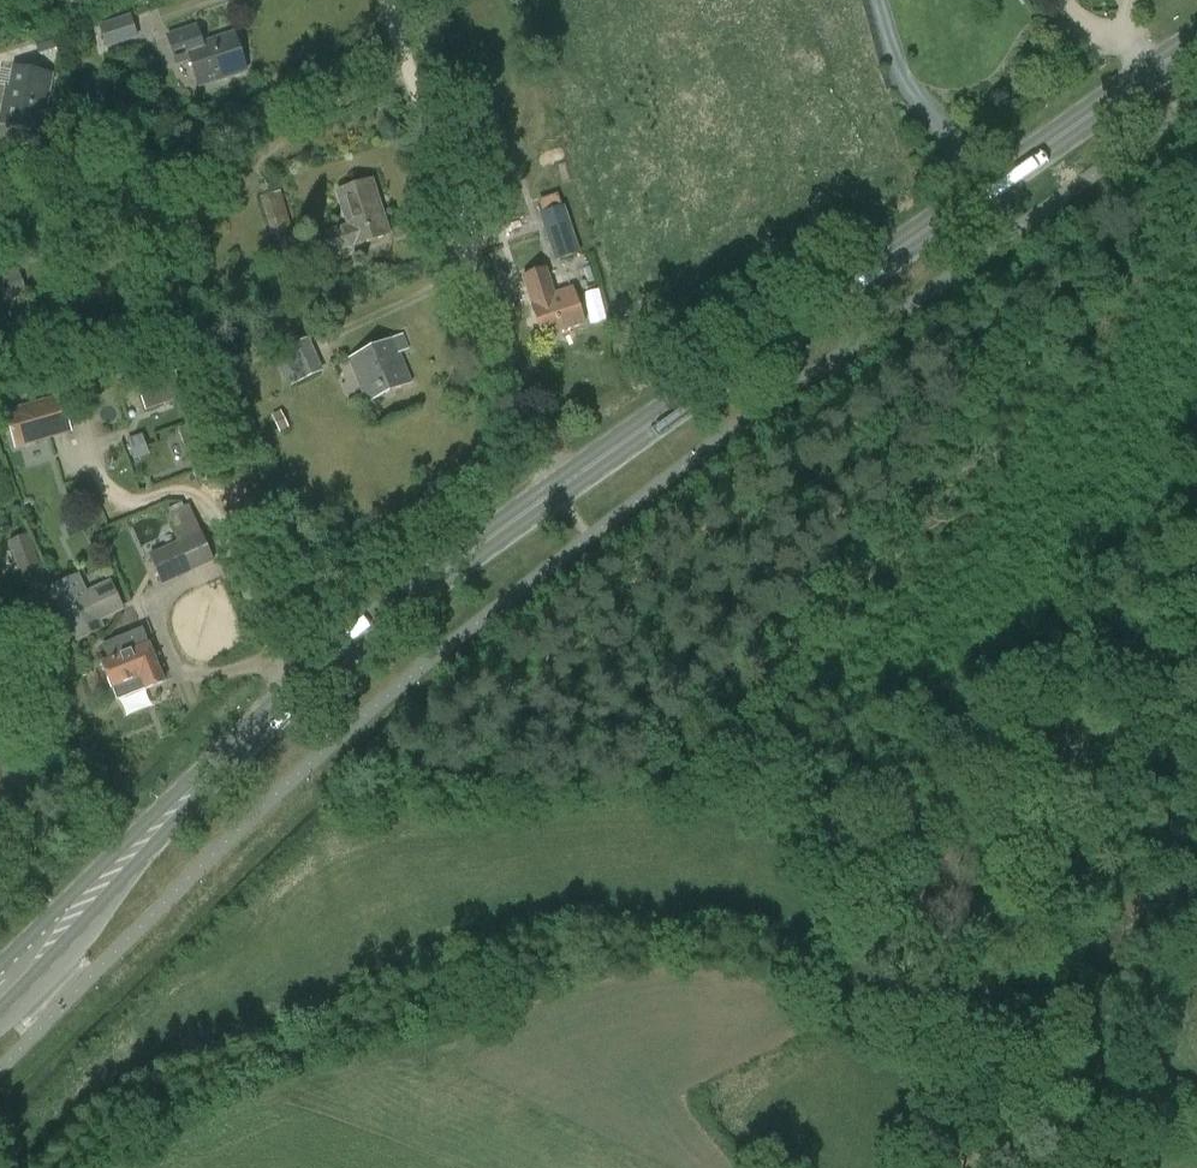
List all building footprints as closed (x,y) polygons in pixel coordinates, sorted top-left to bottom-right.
[(103,50),(139,39),(132,15),(96,27),(103,50)] [(199,86),(246,70),(234,34),(203,44),(197,25),(166,36),(176,66),(191,61),(199,86)] [(62,32),(33,41),(37,55),(66,46),(62,32)] [(0,121),(0,125),(46,131),(54,71),(12,65),(9,87),(5,86),(0,121)] [(325,257),(390,236),(372,180),(337,192),(348,225),(318,235),(325,257)] [(275,244),(295,237),(281,192),(261,198),(275,244)] [(555,262),(581,253),(567,206),(540,214),(555,262)] [(26,295),(17,269),(0,275),(0,304),(26,295)] [(542,339),(585,325),(574,289),(555,295),(547,270),(523,278),(542,339)] [(400,354),(409,350),(403,335),(348,359),(367,404),(413,384),(400,354)] [(289,389),(325,374),(309,338),(275,354),(289,389)] [(182,392),(173,369),(137,382),(145,405),(182,392)] [(15,449),(73,433),(62,394),(4,410),(15,449)] [(218,475),(205,421),(186,425),(199,479),(218,475)] [(162,585),(214,562),(199,531),(148,554),(162,585)] [(27,591),(48,583),(28,533),(6,542),(27,591)] [(98,621),(123,609),(111,583),(86,595),(77,577),(53,588),(78,641),(102,629),(98,621)] [(148,691),(166,683),(149,643),(147,643),(142,629),(102,645),(108,660),(101,663),(112,688),(114,687),(115,689),(142,678),(148,691)]
